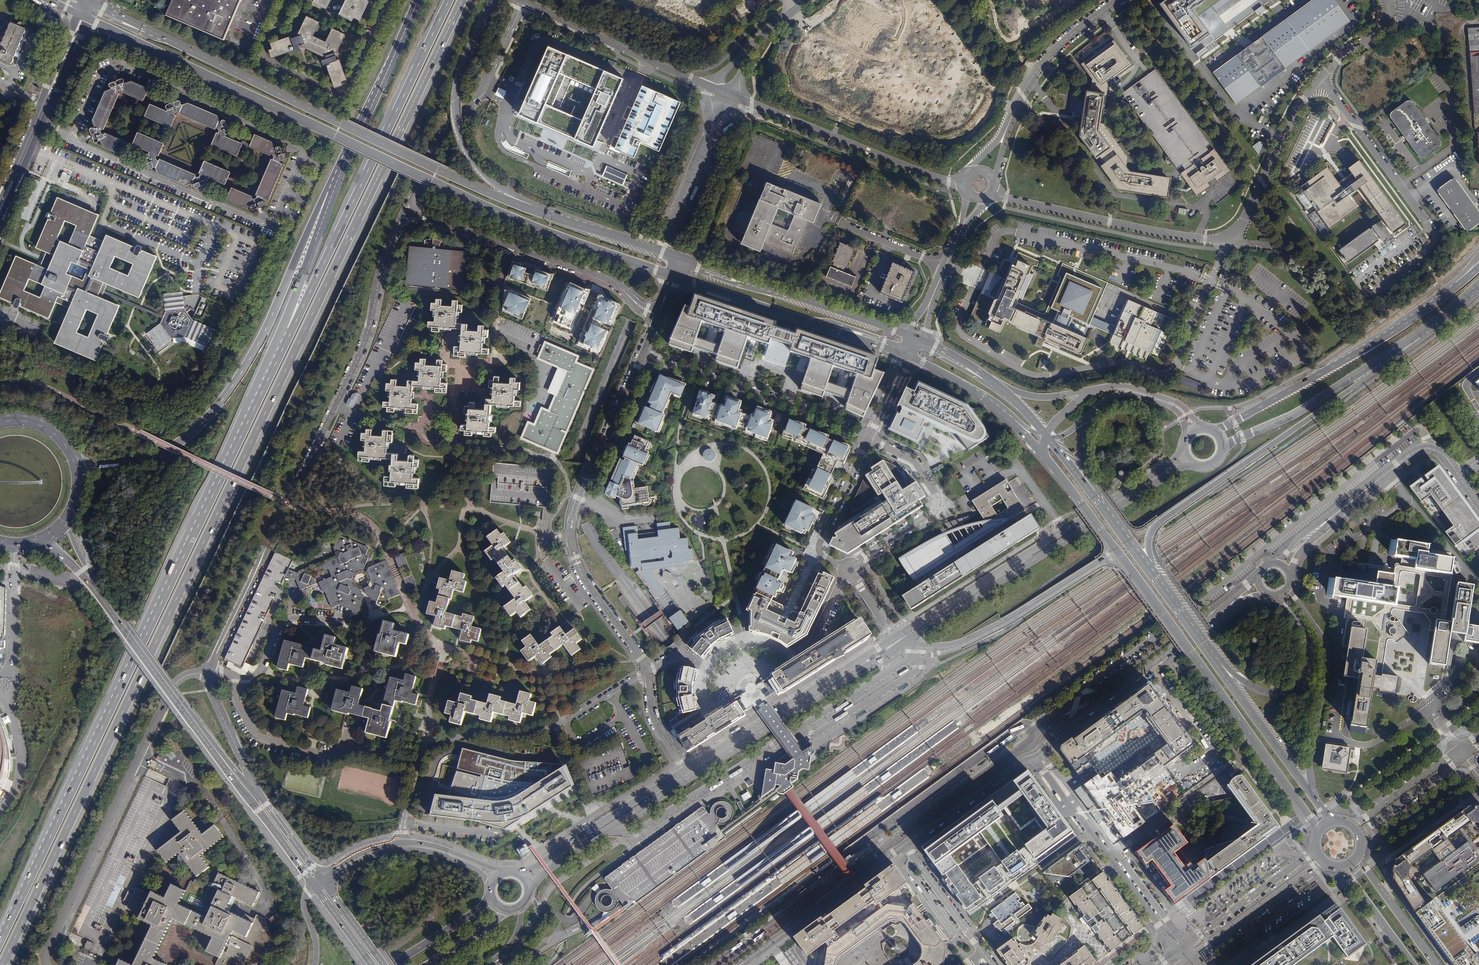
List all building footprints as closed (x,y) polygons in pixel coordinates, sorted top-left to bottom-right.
[(165,15),(224,40),(241,0),(172,0),(165,15)] [(314,3),(330,10),(328,14),(336,18),(338,14),(353,21),(355,17),(361,20),(369,2),(369,0),(316,0),(314,3)] [(651,9),(654,0),(628,0),(651,9)] [(1159,3),(1189,46),(1209,32),(1196,15),(1199,13),(1201,15),(1205,12),(1203,10),(1211,4),(1212,6),(1214,5),(1221,0),(1163,0),(1159,3)] [(1213,72),(1236,105),(1350,22),(1334,0),(1311,0),(1213,72)] [(1214,5),(1217,9),(1229,0),(1221,0),(1214,5)] [(1262,6),(1254,11),(1257,16),(1265,10),(1262,6)] [(321,22),(308,16),(300,33),(301,36),(294,39),(293,36),(282,40),(272,44),(274,50),(271,51),(274,59),(282,56),(297,50),(298,53),(303,51),(302,48),(305,47),(325,57),(326,60),(323,61),(325,65),(328,64),(334,81),(337,88),(345,85),(343,82),(349,79),(346,70),(341,59),(339,60),(336,53),(339,51),(347,34),(334,28),(327,42),(314,36),(321,22)] [(815,21),(819,28),(825,23),(821,17),(815,21)] [(17,53),(19,49),(18,48),(18,47),(20,47),(21,44),(20,43),(21,40),(23,40),(24,37),(23,36),(24,34),(25,34),(27,31),(26,31),(26,29),(26,28),(28,23),(24,21),(22,27),(14,23),(15,19),(13,18),(11,23),(6,21),(2,30),(0,29),(0,48),(0,49),(0,60),(11,64),(12,63),(13,63),(16,57),(14,56),(16,53),(17,53)] [(707,38),(710,30),(689,22),(688,24),(690,25),(689,29),(692,30),(693,27),(696,28),(694,32),(707,38)] [(1464,36),(1466,57),(1478,56),(1478,34),(1464,36)] [(1114,40),(1081,63),(1093,79),(1089,96),(1091,96),(1087,117),(1085,117),(1082,134),(1102,161),(1104,163),(1105,163),(1109,168),(1108,173),(1110,175),(1109,176),(1119,189),(1166,196),(1169,180),(1130,174),(1126,168),(1127,158),(1121,148),(1103,123),(1100,123),(1102,110),(1100,109),(1100,107),(1104,107),(1109,82),(1132,65),(1114,40)] [(626,76),(551,44),(523,112),(597,145),(626,76)] [(1205,47),(1195,53),(1199,58),(1208,52),(1205,47)] [(1466,61),(1472,134),(1474,134),(1476,164),(1478,164),(1478,133),(1477,122),(1474,122),(1474,115),(1478,115),(1478,60),(1466,61)] [(1199,129),(1155,69),(1128,88),(1123,92),(1167,153),(1178,169),(1182,166),(1184,168),(1185,171),(1181,174),(1198,197),(1211,187),(1208,184),(1212,181),(1215,178),(1218,182),(1231,172),(1215,150),(1211,153),(1207,148),(1211,145),(1199,129)] [(593,84),(561,70),(549,96),(581,110),(593,84)] [(92,134),(93,138),(95,142),(97,143),(100,142),(100,141),(102,142),(100,146),(119,154),(121,154),(126,143),(125,141),(106,133),(105,134),(103,133),(102,130),(103,129),(105,129),(120,93),(118,92),(119,90),(122,90),(124,91),(123,93),(141,101),(144,100),(149,90),(147,87),(129,79),(127,83),(126,82),(126,81),(125,79),(123,78),(119,79),(115,81),(111,82),(111,84),(111,86),(113,86),(112,87),(107,85),(90,125),(95,128),(94,129),(93,128),(92,129),(91,131),(92,134)] [(684,100),(644,84),(618,148),(636,156),(642,142),(663,150),(684,100)] [(507,91),(499,87),(495,95),(504,99),(507,91)] [(230,127),(228,123),(226,119),(225,119),(222,119),(222,120),(220,120),(222,116),(185,100),(183,104),(181,103),(182,102),(181,100),(179,99),(169,103),(167,106),(168,108),(169,108),(168,110),(153,103),(150,104),(146,115),(147,117),(170,127),(172,127),(177,115),(175,114),(176,112),(179,111),(180,112),(180,114),(216,130),(217,128),(219,129),(220,131),(219,133),(217,133),(212,144),(213,146),(236,156),(239,155),(243,144),(242,142),(227,135),(227,134),(228,134),(230,134),(231,131),(230,127)] [(1409,99),(1387,115),(1393,123),(1397,128),(1420,161),(1442,145),(1409,99)] [(1333,119),(1334,120),(1334,122),(1334,123),(1335,123),(1337,122),(1337,121),(1338,119),(1328,105),(1327,111),(1333,119)] [(145,159),(147,162),(148,166),(149,169),(151,170),(152,169),(153,168),(154,169),(153,173),(192,185),(194,186),(193,187),(196,190),(208,185),(209,182),(208,180),(207,180),(208,178),(223,185),(226,184),(230,174),(229,171),(206,161),(203,162),(198,174),(200,174),(199,176),(197,177),(195,177),(196,174),(160,159),(160,161),(158,160),(157,157),(157,155),(159,156),(164,145),(163,143),(140,133),(138,134),(133,144),(134,147),(150,153),(149,155),(148,154),(147,156),(145,159)] [(284,153),(282,149),(280,145),(278,144),(276,144),(276,146),(274,145),(275,142),(257,134),(254,135),(250,144),(251,147),(270,156),(271,154),(273,154),(274,157),(272,159),(271,158),(255,194),(256,195),(256,196),(253,198),(252,197),(252,195),(234,187),(231,188),(226,199),(227,200),(246,209),(248,205),(249,206),(248,207),(249,209),(252,210),(266,205),(267,202),(266,201),(265,201),(266,199),(269,200),(284,164),(281,163),(282,161),(283,162),(285,161),(286,159),(284,153)] [(1358,160),(1347,168),(1351,173),(1359,187),(1385,223),(1386,225),(1392,233),(1405,224),(1358,160)] [(623,185),(628,174),(607,166),(602,176),(623,185)] [(1326,167),(1306,182),(1310,186),(1304,191),(1310,200),(1308,201),(1312,206),(1315,210),(1329,228),(1356,208),(1347,196),(1338,183),(1326,167)] [(62,172),(60,178),(68,181),(70,175),(62,172)] [(1359,187),(1351,173),(1344,178),(1338,183),(1347,196),(1359,187)] [(1478,221),(1478,212),(1453,179),(1436,192),(1466,231),(1478,221)] [(766,182),(752,216),(741,211),(733,229),(744,234),(741,243),(761,251),(764,242),(793,254),(807,220),(813,223),(821,204),(766,182)] [(1300,186),(1303,189),(1304,191),(1310,186),(1306,182),(1300,186)] [(1304,191),(1303,189),(1295,195),(1306,210),(1312,206),(1308,201),(1310,200),(1304,191)] [(53,212),(58,200),(59,198),(56,196),(50,211),(53,212)] [(58,200),(95,216),(96,213),(59,198),(58,200)] [(46,217),(50,219),(49,220),(38,246),(46,250),(57,254),(49,273),(39,268),(16,259),(0,295),(13,301),(14,301),(12,305),(13,307),(16,308),(18,307),(19,303),(20,304),(46,315),(52,302),(53,299),(72,307),(71,310),(57,342),(94,357),(101,341),(101,339),(105,341),(106,341),(107,340),(109,337),(108,336),(104,334),(104,332),(116,307),(100,300),(94,297),(102,279),(108,281),(137,294),(153,257),(141,252),(140,251),(141,247),(141,246),(137,244),(136,245),(135,249),(133,248),(107,237),(105,245),(102,243),(88,237),(86,236),(95,216),(58,200),(53,212),(52,213),(48,212),(46,212),(45,215),(46,217)] [(1312,206),(1306,210),(1304,212),(1320,235),(1329,228),(1315,210),(1312,206)] [(98,215),(96,213),(95,216),(86,236),(88,237),(89,235),(98,215)] [(35,245),(38,246),(49,220),(47,219),(35,245)] [(1378,228),(1374,223),(1371,225),(1372,227),(1370,228),(1369,227),(1338,250),(1347,262),(1378,240),(1377,238),(1378,237),(1379,237),(1382,240),(1385,238),(1379,230),(1378,228)] [(103,241),(89,235),(88,237),(102,243),(103,241)] [(134,246),(108,235),(107,237),(133,248),(134,246)] [(426,247),(408,245),(404,283),(461,290),(464,251),(436,248),(436,246),(441,247),(442,243),(444,241),(443,240),(434,238),(433,240),(432,240),(432,239),(425,239),(424,240),(424,246),(426,246),(426,247)] [(855,248),(840,242),(832,261),(834,262),(832,267),(830,266),(826,276),(852,286),(856,277),(844,271),(845,267),(847,268),(855,248)] [(153,257),(156,258),(157,256),(142,249),(141,252),(153,257)] [(39,266),(39,268),(49,273),(57,254),(46,250),(45,253),(39,266)] [(1011,263),(1001,285),(998,291),(996,297),(994,298),(981,293),(975,307),(987,312),(988,315),(985,322),(986,324),(988,326),(988,328),(998,332),(1000,331),(1005,320),(1019,326),(1018,328),(1044,339),(1045,342),(1058,347),(1061,346),(1078,354),(1081,353),(1087,339),(1085,337),(1067,329),(1072,317),(1086,323),(1101,287),(1066,272),(1050,308),(1058,311),(1052,323),(1025,311),(1024,313),(1011,307),(1018,290),(1020,290),(1026,276),(1027,274),(1031,266),(1034,265),(1036,266),(1038,260),(1018,252),(1015,258),(1018,260),(1016,263),(1014,262),(1011,263)] [(39,268),(39,266),(15,255),(14,258),(16,259),(39,268)] [(140,295),(156,258),(153,257),(137,294),(140,295)] [(0,290),(0,295),(16,259),(14,258),(0,290)] [(551,271),(513,258),(506,278),(545,291),(551,271)] [(893,262),(881,293),(903,301),(915,271),(902,266),(893,262)] [(1101,287),(1086,323),(1089,324),(1107,282),(1062,263),(1057,275),(1059,276),(1060,278),(1045,313),(1043,314),(1018,303),(1017,300),(1021,293),(1020,290),(1018,290),(1011,307),(1024,313),(1025,311),(1052,323),(1058,311),(1050,308),(1066,272),(1101,287)] [(100,300),(101,297),(103,293),(104,290),(106,284),(108,281),(102,279),(94,297),(100,300)] [(590,287),(570,279),(550,327),(570,335),(584,303),(590,287)] [(137,294),(108,281),(106,284),(139,298),(140,295),(137,294)] [(603,293),(590,287),(584,303),(596,308),(603,293)] [(104,290),(103,293),(164,320),(166,317),(104,290)] [(529,299),(509,291),(500,312),(520,320),(529,299)] [(181,293),(164,295),(166,308),(168,308),(169,310),(166,317),(164,320),(161,328),(159,329),(157,327),(147,335),(157,348),(169,339),(184,336),(208,347),(215,331),(191,320),(182,309),(181,293)] [(622,300),(603,293),(596,308),(581,345),(601,353),(622,300)] [(863,297),(857,295),(855,300),(860,303),(863,297)] [(878,359),(696,296),(691,310),(685,308),(669,346),(692,354),(702,323),(727,331),(716,362),(737,369),(748,338),(771,346),(766,358),(785,365),(789,352),(812,360),(801,391),(823,398),(833,367),(858,375),(846,410),(863,418),(884,375),(874,371),(878,359)] [(101,297),(100,300),(116,307),(118,308),(119,305),(101,297)] [(68,309),(71,310),(72,307),(53,299),(52,302),(55,303),(68,309)] [(1127,340),(1148,349),(1152,340),(1157,329),(1145,324),(1142,323),(1143,321),(1145,318),(1146,315),(1148,317),(1152,318),(1155,311),(1128,299),(1127,302),(1129,302),(1127,305),(1126,304),(1123,311),(1124,312),(1123,316),(1121,315),(1119,320),(1122,322),(1119,329),(1121,329),(1124,330),(1123,334),(1128,336),(1127,340)] [(452,328),(463,329),(463,324),(457,323),(457,318),(457,312),(459,312),(462,312),(462,305),(458,305),(458,301),(453,301),(453,307),(441,306),(441,300),(436,300),(436,304),(432,304),(431,311),(434,311),(436,311),(436,317),(435,322),(429,322),(429,327),(433,328),(432,332),(440,332),(440,330),(440,328),(446,328),(452,328)] [(46,315),(45,318),(48,319),(55,303),(52,302),(46,315)] [(19,306),(45,318),(46,315),(20,304),(19,306)] [(107,334),(118,308),(116,307),(104,332),(107,334)] [(57,342),(71,310),(68,309),(53,343),(56,344),(57,342)] [(468,324),(463,324),(463,329),(463,335),(462,341),(462,347),(456,347),(456,356),(467,357),(467,354),(467,352),(473,352),(478,353),(490,353),(490,348),(483,348),(484,342),(484,336),(486,337),(488,337),(489,329),(484,329),(484,325),(479,325),(479,331),(468,331),(468,324)] [(1128,336),(1123,334),(1124,330),(1121,329),(1119,335),(1125,337),(1123,341),(1149,352),(1154,341),(1152,340),(1148,349),(1127,340),(1128,336)] [(101,341),(94,357),(92,360),(95,361),(103,342),(101,341)] [(529,421),(522,436),(553,450),(562,429),(567,431),(594,368),(577,361),(579,355),(547,341),(540,357),(561,367),(567,369),(557,394),(549,410),(543,407),(535,423),(529,421)] [(57,342),(56,344),(92,360),(94,357),(57,342)] [(414,382),(414,387),(425,387),(431,388),(437,388),(437,390),(437,393),(448,393),(448,387),(449,384),(442,383),(442,378),(443,372),(445,372),(447,372),(448,365),(443,365),(444,361),(440,360),(439,360),(438,367),(427,366),(427,360),(422,359),(422,363),(417,363),(417,370),(419,370),(421,371),(421,376),(421,382),(414,382)] [(551,391),(557,394),(567,369),(561,367),(551,391)] [(686,384),(660,375),(656,383),(655,383),(651,393),(652,393),(648,402),(651,404),(649,410),(645,408),(638,423),(658,432),(664,416),(662,415),(664,409),(663,409),(665,404),(666,404),(671,393),(680,397),(686,384)] [(1199,391),(1202,384),(1181,375),(1178,382),(1199,391)] [(488,398),(488,403),(493,403),(499,404),(505,404),(511,404),(522,405),(522,400),(516,400),(516,394),(516,388),(518,388),(521,388),(521,381),(517,381),(517,377),(512,377),(512,383),(500,382),(501,376),(495,376),(495,380),(491,380),(490,387),(493,387),(495,387),(495,393),(494,399),(488,398)] [(413,394),(414,387),(414,382),(409,381),(409,388),(398,387),(398,381),(393,380),(393,385),(388,385),(388,392),(390,392),(392,392),(392,398),(392,403),(385,403),(385,408),(389,408),(389,413),(396,413),(396,411),(396,409),(402,409),(408,409),(408,411),(408,414),(419,415),(420,405),(413,405),(413,399),(413,394)] [(968,451),(989,437),(967,408),(919,385),(915,393),(906,389),(898,406),(903,408),(900,415),(897,414),(890,429),(918,441),(924,427),(922,426),(925,418),(930,420),(929,422),(934,424),(935,423),(957,434),(956,435),(968,451)] [(710,408),(714,396),(701,391),(698,398),(700,399),(698,403),(697,403),(696,405),(695,405),(692,414),(706,419),(710,408)] [(724,406),(721,405),(719,411),(716,420),(715,422),(736,429),(737,426),(738,423),(744,425),(743,428),(746,429),(746,431),(749,432),(748,433),(767,439),(773,423),(769,422),(770,418),(764,416),(765,412),(766,411),(756,408),(753,417),(751,416),(750,417),(738,412),(741,403),(727,399),(724,406)] [(493,403),(488,403),(487,410),(476,409),(476,402),(471,402),(471,406),(466,406),(466,413),(469,414),(471,414),(470,419),(470,425),(464,425),(463,430),(468,430),(467,434),(474,435),(475,432),(475,430),(481,430),(486,431),(486,433),(486,435),(493,436),(494,431),(498,431),(498,427),(492,426),(492,421),(492,415),(493,403)] [(716,420),(719,411),(710,408),(707,417),(716,420)] [(848,447),(846,447),(809,429),(808,431),(805,429),(807,425),(789,419),(788,420),(789,420),(788,424),(786,424),(782,436),(792,438),(797,440),(796,442),(804,446),(805,444),(825,453),(824,455),(831,459),(830,460),(836,463),(837,461),(838,459),(845,462),(850,452),(849,452),(850,451),(850,450),(850,449),(849,448),(848,447)] [(567,431),(562,429),(553,450),(558,452),(567,431)] [(384,459),(395,460),(395,455),(389,454),(389,449),(389,443),(391,443),(394,443),(394,432),(385,431),(385,438),(381,437),(373,437),(373,431),(369,430),(368,435),(364,434),(363,442),(366,442),(368,442),(368,448),(367,453),(361,453),(360,463),(372,463),(372,461),(372,459),(378,459),(384,459)] [(646,448),(649,442),(635,437),(631,445),(629,445),(628,447),(626,446),(623,455),(625,456),(623,461),(620,468),(619,470),(616,469),(612,480),(614,481),(613,484),(611,483),(609,486),(607,491),(606,495),(615,499),(616,496),(621,498),(622,508),(628,507),(641,505),(641,504),(649,503),(647,488),(634,490),(632,490),(631,482),(631,480),(632,478),(634,479),(639,468),(636,467),(638,464),(643,466),(644,464),(648,455),(649,453),(645,451),(646,448)] [(805,444),(804,446),(824,455),(825,453),(805,444)] [(703,457),(704,459),(705,460),(706,462),(708,462),(710,462),(712,461),(714,460),(715,458),(715,456),(714,454),(713,452),(711,451),(710,450),(708,450),(706,451),(705,452),(704,453),(703,455),(703,457)] [(395,455),(395,460),(395,466),(394,472),(394,478),(388,478),(387,487),(399,487),(399,485),(399,483),(405,483),(411,483),(410,485),(410,488),(421,489),(422,479),(415,479),(416,473),(416,467),(418,467),(421,467),(421,460),(416,460),(417,456),(412,456),(412,462),(400,462),(400,455),(395,455)] [(837,463),(836,463),(830,460),(831,459),(824,455),(820,462),(818,469),(831,475),(837,463)] [(924,495),(916,483),(909,487),(896,467),(879,459),(876,458),(874,459),(872,461),(852,504),(851,506),(851,507),(852,509),(854,512),(882,495),(885,500),(886,502),(874,510),(835,534),(837,537),(835,538),(833,538),(829,546),(848,554),(923,506),(920,501),(925,497),(924,495)] [(1374,474),(1381,464),(1376,460),(1368,469),(1374,474)] [(554,467),(492,461),(489,501),(519,504),(547,506),(550,507),(554,467)] [(1455,547),(1478,529),(1478,524),(1438,468),(1410,489),(1423,506),(1432,499),(1453,527),(1445,534),(1455,547)] [(817,471),(815,470),(813,476),(811,475),(805,488),(810,491),(810,493),(816,496),(817,494),(824,498),(830,484),(828,483),(831,475),(818,469),(817,471)] [(917,586),(902,596),(911,610),(1041,527),(1033,513),(1029,515),(1006,479),(972,501),(984,520),(976,522),(964,525),(951,529),(938,535),(897,558),(902,566),(917,586)] [(813,508),(798,501),(796,506),(794,504),(786,521),(788,522),(785,526),(795,530),(795,529),(797,530),(797,531),(802,534),(804,529),(809,531),(814,520),(808,518),(810,514),(813,508)] [(638,539),(637,526),(623,528),(626,551),(632,550),(632,552),(630,552),(632,568),(638,567),(640,570),(636,573),(644,585),(646,583),(650,589),(649,590),(655,599),(665,592),(658,583),(657,585),(643,566),(648,565),(647,560),(659,558),(659,562),(656,562),(657,569),(663,568),(663,569),(663,575),(662,578),(669,581),(672,574),(665,571),(665,567),(668,566),(668,568),(675,568),(675,566),(678,565),(678,562),(678,560),(684,559),(684,562),(694,560),(693,549),(689,549),(688,538),(680,539),(679,528),(671,529),(670,522),(657,524),(658,537),(638,539)] [(505,534),(502,536),(498,530),(487,538),(493,546),(485,552),(492,561),(494,560),(504,573),(495,579),(502,588),(505,586),(515,600),(504,608),(511,617),(517,613),(521,618),(531,611),(525,602),(533,596),(527,587),(524,590),(513,575),(522,569),(515,560),(512,562),(503,549),(511,543),(505,534)] [(325,563),(323,566),(329,569),(332,576),(326,579),(323,578),(322,581),(319,582),(323,592),(324,592),(327,591),(329,595),(326,596),(329,601),(331,600),(334,607),(339,605),(341,606),(341,605),(344,606),(351,602),(362,597),(361,596),(362,593),(360,592),(361,590),(360,591),(353,587),(350,579),(353,572),(361,570),(363,571),(368,558),(365,557),(369,548),(338,535),(336,539),(332,541),(335,546),(333,547),(336,552),(338,551),(341,551),(340,553),(338,557),(337,557),(325,563)] [(1387,555),(1393,555),(1395,540),(1390,539),(1387,555)] [(1423,571),(1449,574),(1451,559),(1426,555),(1427,545),(1395,540),(1393,555),(1400,557),(1414,559),(1413,568),(1419,569),(1423,570),(1423,571)] [(774,549),(773,549),(770,554),(772,555),(770,559),(768,559),(764,567),(765,567),(762,574),(761,573),(759,579),(760,579),(758,584),(758,585),(757,588),(757,589),(758,590),(757,593),(772,600),(773,597),(775,598),(777,594),(778,592),(779,593),(779,592),(781,593),(784,586),(779,583),(778,581),(784,570),(790,573),(797,559),(790,556),(792,552),(777,544),(774,549)] [(285,577),(288,569),(293,559),(276,552),(224,661),(229,663),(232,664),(235,666),(234,668),(241,671),(244,663),(252,646),(254,647),(262,630),(260,629),(278,591),(279,587),(282,589),(284,583),(284,582),(283,582),(283,581),(284,580),(285,577)] [(404,554),(395,556),(400,571),(405,569),(406,575),(410,574),(404,554)] [(1400,566),(1413,568),(1414,559),(1400,557),(1400,562),(1401,562),(1400,566)] [(659,562),(659,558),(647,560),(648,565),(643,566),(657,585),(658,583),(649,571),(663,569),(663,568),(657,569),(656,562),(659,562)] [(1337,578),(1374,584),(1376,571),(1393,574),(1398,574),(1398,571),(1399,568),(1340,559),(1337,578)] [(365,589),(367,594),(369,599),(371,600),(377,603),(375,607),(380,610),(382,607),(389,604),(387,599),(399,595),(394,581),(386,560),(368,567),(367,572),(368,573),(370,581),(367,588),(365,589)] [(321,566),(320,562),(314,564),(315,565),(309,567),(299,571),(312,575),(313,573),(317,575),(321,566)] [(1418,574),(1419,569),(1413,568),(1400,566),(1401,562),(1400,562),(1399,568),(1398,571),(1418,574)] [(288,569),(285,577),(297,581),(300,591),(315,584),(317,583),(315,579),(317,575),(313,573),(312,575),(299,571),(298,573),(288,569)] [(1423,570),(1419,569),(1418,574),(1413,606),(1417,607),(1418,597),(1419,597),(1423,571),(1423,570)] [(465,575),(452,571),(450,577),(450,579),(450,580),(440,578),(439,583),(438,589),(440,590),(437,603),(431,602),(428,614),(437,617),(435,627),(446,630),(446,627),(463,631),(462,633),(460,640),(467,642),(471,643),(472,640),(478,642),(481,629),(471,627),(474,617),(463,614),(462,617),(447,613),(453,590),(464,592),(467,582),(463,581),(465,575)] [(1374,584),(1391,586),(1393,574),(1376,571),(1374,584)] [(1455,584),(1456,584),(1457,576),(1449,574),(1423,571),(1419,597),(1418,597),(1417,607),(1436,610),(1434,620),(1449,622),(1455,584)] [(808,636),(835,578),(824,573),(823,576),(818,574),(807,599),(800,614),(795,612),(791,613),(788,620),(781,617),(784,610),(782,606),(772,600),(757,593),(756,595),(754,595),(747,611),(750,612),(749,631),(753,632),(752,634),(762,636),(775,641),(781,645),(784,646),(787,649),(808,636)] [(1325,594),(1331,595),(1334,577),(1327,576),(1325,594)] [(1331,595),(1346,597),(1388,604),(1391,586),(1374,584),(1337,578),(1334,577),(1331,595)] [(1447,633),(1448,633),(1463,636),(1465,625),(1471,586),(1456,584),(1455,584),(1449,622),(1447,633)] [(363,597),(362,597),(351,602),(344,606),(346,606),(350,607),(349,609),(352,610),(354,616),(361,613),(360,610),(364,600),(363,599),(363,597)] [(1388,604),(1346,597),(1343,617),(1346,617),(1342,646),(1346,646),(1350,627),(1365,629),(1361,658),(1377,661),(1385,614),(1387,612),(1388,604)] [(1393,603),(1393,605),(1392,609),(1413,612),(1413,606),(1393,603)] [(1393,605),(1388,604),(1387,612),(1385,614),(1377,661),(1376,667),(1375,667),(1374,675),(1381,676),(1381,674),(1383,661),(1387,637),(1390,619),(1392,609),(1393,605)] [(788,620),(791,613),(795,612),(794,610),(792,609),(788,607),(786,606),(782,606),(784,610),(781,617),(788,620)] [(1417,607),(1413,606),(1413,612),(1425,614),(1429,619),(1427,629),(1432,630),(1434,620),(1436,610),(1417,607)] [(689,622),(680,611),(672,617),(669,618),(678,630),(681,629),(689,622)] [(1396,620),(1390,619),(1387,637),(1393,638),(1395,642),(1409,632),(1399,618),(1396,620)] [(379,633),(374,650),(384,652),(395,655),(399,641),(406,643),(408,633),(406,633),(392,629),(393,623),(384,620),(380,634),(379,633)] [(701,658),(702,658),(703,656),(705,658),(713,648),(715,647),(713,645),(717,641),(719,643),(720,642),(732,636),(731,634),(734,633),(728,620),(721,624),(719,621),(715,624),(716,626),(714,627),(713,625),(710,627),(701,634),(699,636),(696,633),(690,641),(686,645),(688,647),(701,658)] [(1449,622),(1434,620),(1432,630),(1427,663),(1443,666),(1448,633),(1447,633),(1449,622)] [(869,637),(859,621),(768,679),(769,682),(776,692),(778,695),(869,637)] [(1465,625),(1463,636),(1462,641),(1478,644),(1478,628),(1465,625)] [(526,648),(520,652),(528,662),(536,656),(538,657),(542,664),(552,657),(550,654),(563,644),(572,656),(581,649),(577,644),(582,639),(574,629),(566,635),(560,627),(551,634),(553,636),(539,646),(531,635),(521,642),(526,648)] [(1342,676),(1356,678),(1358,666),(1360,666),(1361,658),(1365,629),(1350,627),(1346,646),(1342,676)] [(321,651),(316,650),(313,660),(322,662),(325,663),(325,664),(342,669),(348,648),(334,644),(335,638),(326,635),(321,651)] [(305,658),(313,660),(316,650),(302,646),(301,646),(301,645),(285,640),(277,668),(287,671),(289,664),(302,668),(305,659),(305,658)] [(1349,725),(1365,728),(1371,688),(1374,675),(1375,667),(1376,667),(1377,661),(1361,658),(1360,666),(1358,666),(1356,678),(1349,725)] [(232,664),(229,663),(226,668),(231,670),(231,671),(241,676),(243,677),(246,677),(247,677),(251,666),(248,665),(244,663),(241,671),(234,668),(235,666),(232,664)] [(677,702),(679,711),(682,711),(682,713),(696,710),(695,708),(698,707),(695,693),(694,693),(693,687),(695,687),(695,686),(697,672),(695,672),(695,670),(682,667),(681,669),(679,669),(677,679),(679,680),(679,682),(678,682),(677,685),(676,696),(677,699),(679,699),(679,702),(677,702)] [(386,691),(383,703),(393,706),(394,700),(401,702),(402,700),(419,705),(420,703),(421,700),(417,699),(418,694),(411,692),(416,674),(410,673),(405,672),(403,679),(390,675),(386,691)] [(1374,675),(1371,688),(1378,690),(1378,691),(1395,694),(1398,677),(1381,674),(1381,676),(1374,675)] [(1152,748),(1163,763),(1165,766),(1194,745),(1194,741),(1149,681),(1131,694),(1132,696),(1121,703),(1120,702),(1114,707),(1116,709),(1111,712),(1109,710),(1062,745),(1061,749),(1078,772),(1091,762),(1086,756),(1109,738),(1134,738),(1139,744),(1143,745),(1155,737),(1159,743),(1152,748)] [(769,692),(771,694),(776,692),(769,682),(765,684),(769,692)] [(746,692),(742,694),(743,696),(744,696),(745,698),(747,699),(748,699),(750,699),(752,699),(754,699),(757,697),(758,697),(760,695),(760,694),(761,691),(761,689),(761,687),(760,685),(759,683),(756,685),(755,684),(754,683),(752,683),(750,683),(748,684),(747,685),(746,686),(745,688),(745,690),(746,692)] [(349,713),(362,716),(364,706),(357,704),(358,700),(362,688),(352,686),(350,693),(337,689),(332,710),(349,715),(349,713)] [(282,690),(274,719),(284,722),(286,715),(293,717),(294,715),(307,719),(310,709),(303,707),(304,703),(308,690),(297,687),(295,694),(282,690)] [(454,704),(448,702),(445,714),(451,716),(449,723),(460,726),(464,712),(480,717),(479,720),(490,723),(492,716),(493,713),(497,714),(510,718),(509,721),(519,724),(521,718),(522,714),(526,715),(532,717),(536,705),(529,703),(532,696),(520,693),(516,706),(501,702),(501,699),(490,695),(487,705),(471,701),(472,698),(461,694),(459,701),(458,705),(454,704)] [(1132,696),(1131,694),(1120,702),(1121,703),(1132,696)] [(735,701),(734,701),(744,716),(745,715),(743,712),(746,710),(740,700),(737,702),(735,701)] [(720,705),(704,716),(705,717),(702,719),(702,720),(697,724),(697,723),(691,726),(692,727),(690,728),(689,728),(688,726),(676,734),(688,752),(744,716),(734,701),(729,705),(728,703),(721,707),(720,705)] [(380,711),(364,706),(362,716),(370,719),(366,732),(386,738),(391,721),(389,720),(393,706),(383,703),(382,706),(380,711)] [(2,777),(4,767),(7,768),(10,769),(10,761),(10,754),(7,740),(5,734),(3,727),(0,720),(0,780),(2,777)] [(1364,733),(1365,728),(1349,725),(1348,731),(1355,732),(1364,733)] [(1163,763),(1152,748),(1159,743),(1155,737),(1143,745),(1139,744),(1134,738),(1109,738),(1086,756),(1091,762),(1078,772),(1090,789),(1095,785),(1094,784),(1097,782),(1098,783),(1103,779),(1108,785),(1108,786),(1110,785),(1110,783),(1115,780),(1115,777),(1120,774),(1121,775),(1122,776),(1125,774),(1124,773),(1125,771),(1140,760),(1142,760),(1148,756),(1156,768),(1163,763)] [(804,751),(803,752),(805,756),(804,756),(803,757),(802,755),(798,757),(795,759),(794,760),(793,760),(788,763),(787,764),(786,765),(783,765),(781,764),(776,764),(775,770),(767,769),(766,771),(765,771),(764,778),(765,780),(764,787),(762,798),(765,796),(769,801),(771,804),(776,800),(780,797),(783,795),(785,794),(788,791),(792,789),(793,788),(791,785),(797,780),(798,776),(802,770),(808,771),(810,757),(819,760),(821,757),(819,754),(820,753),(820,752),(820,751),(819,751),(818,751),(819,746),(811,746),(804,751)] [(1348,749),(1326,746),(1322,767),(1345,771),(1346,762),(1348,749)] [(476,798),(476,800),(448,797),(444,797),(435,796),(430,814),(430,816),(429,816),(473,822),(503,830),(528,814),(503,807),(520,796),(524,799),(527,796),(530,794),(528,791),(538,785),(572,787),(562,764),(518,762),(505,760),(462,749),(460,757),(459,759),(458,764),(456,770),(481,775),(480,777),(456,772),(450,789),(464,795),(476,798)] [(167,755),(170,760),(176,757),(172,751),(167,755)] [(1095,785),(1090,789),(1126,836),(1183,794),(1165,766),(1163,763),(1156,768),(1148,756),(1142,760),(1140,760),(1125,771),(1124,773),(1125,774),(1122,776),(1121,775),(1120,774),(1115,777),(1115,780),(1110,783),(1110,785),(1108,786),(1108,785),(1103,779),(1098,783),(1097,782),(1094,784),(1095,785)] [(1206,863),(1215,874),(1242,854),(1278,828),(1234,769),(1227,769),(1219,774),(1215,781),(1245,824),(1204,852),(1206,863)] [(730,869),(857,777),(852,770),(726,863),(730,869)] [(969,913),(1075,835),(1054,806),(1028,770),(921,848),(949,886),(952,890),(969,913)] [(503,807),(528,814),(572,787),(538,785),(528,791),(530,794),(527,796),(524,799),(520,796),(503,807)] [(865,787),(735,882),(739,888),(869,793),(865,787)] [(788,791),(785,794),(797,811),(798,812),(800,815),(801,816),(810,828),(810,829),(813,832),(813,833),(859,893),(862,891),(866,888),(850,867),(848,864),(845,861),(803,804),(794,792),(792,789),(788,791)] [(741,796),(745,801),(752,797),(748,792),(741,796)] [(623,903),(624,904),(624,905),(625,906),(626,907),(628,910),(725,837),(722,833),(717,825),(718,824),(722,825),(725,824),(729,822),(731,820),(733,817),(734,813),(733,811),(733,809),(731,806),(729,804),(726,802),(722,801),(718,802),(715,803),(713,806),(711,809),(710,813),(708,814),(703,806),(680,823),(679,823),(675,826),(642,851),(634,857),(634,856),(622,864),(623,865),(605,878),(606,880),(609,884),(612,888),(610,889),(607,889),(604,889),(602,890),(600,891),(597,894),(596,895),(595,898),(595,901),(596,904),(597,907),(599,910),(602,911),(605,912),(609,912),(612,911),(613,910),(616,908),(617,905),(618,904),(618,901),(620,899),(623,903)] [(876,804),(776,878),(781,885),(822,855),(836,845),(882,812),(876,804)] [(1432,839),(1430,840),(1427,836),(1398,857),(1401,862),(1400,862),(1399,866),(1392,865),(1391,872),(1398,874),(1397,877),(1398,878),(1394,881),(1414,913),(1425,905),(1406,877),(1408,866),(1431,850),(1439,861),(1422,873),(1434,891),(1478,859),(1478,857),(1468,841),(1456,850),(1447,838),(1471,822),(1478,823),(1478,807),(1474,806),(1472,813),(1469,813),(1468,814),(1464,809),(1434,831),(1437,835),(1435,836),(1434,834),(1432,835),(1430,837),(1432,839)] [(183,879),(178,888),(172,885),(165,898),(152,892),(147,902),(142,900),(145,895),(137,891),(135,896),(128,893),(124,899),(131,903),(129,908),(137,912),(139,907),(143,909),(138,919),(152,925),(133,964),(166,964),(153,959),(172,918),(187,925),(212,938),(206,951),(220,958),(217,964),(249,964),(261,960),(271,941),(263,920),(256,917),(255,920),(245,915),(243,918),(226,910),(233,897),(253,907),(260,893),(219,873),(212,887),(195,879),(191,887),(188,886),(186,891),(182,889),(186,881),(195,875),(197,877),(209,867),(201,856),(224,838),(214,826),(203,835),(184,811),(172,821),(181,832),(158,851),(168,863),(179,854),(192,871),(183,879)] [(1215,874),(1206,863),(1205,861),(1202,858),(1191,866),(1188,862),(1183,866),(1172,852),(1185,842),(1172,825),(1136,851),(1145,862),(1151,858),(1170,885),(1165,889),(1180,909),(1220,882),(1215,874)] [(1087,846),(1048,873),(1073,877),(1098,860),(1087,846)] [(838,861),(834,863),(831,866),(823,871),(822,872),(788,897),(776,906),(797,934),(808,925),(812,922),(826,942),(831,948),(836,955),(842,950),(843,950),(850,945),(856,941),(859,938),(864,935),(869,931),(874,927),(883,921),(886,919),(876,906),(870,898),(861,886),(855,885),(850,878),(839,863),(838,861)] [(895,863),(893,864),(907,883),(909,882),(895,863)] [(1087,878),(1080,883),(1083,887),(1069,897),(1072,903),(1074,902),(1107,878),(1103,872),(1090,882),(1087,878)] [(1109,953),(1143,928),(1107,878),(1074,902),(1083,915),(1078,918),(1080,925),(1082,927),(1084,926),(1091,932),(1093,930),(1094,933),(1096,932),(1104,943),(1102,944),(1109,953)] [(881,923),(891,917),(908,904),(908,903),(898,890),(900,888),(896,881),(888,880),(861,899),(866,906),(866,907),(870,913),(872,911),(881,923)] [(1015,892),(992,911),(992,912),(999,920),(995,923),(994,924),(995,926),(994,926),(997,930),(999,929),(1001,932),(1016,921),(1014,919),(1016,917),(1018,920),(1033,908),(1029,903),(1025,906),(1022,902),(1020,903),(1018,901),(1020,899),(1015,892)] [(1316,948),(1324,959),(1323,960),(1327,964),(1389,964),(1391,963),(1372,937),(1358,935),(1334,952),(1326,941),(1349,923),(1339,909),(1337,911),(1327,909),(1315,918),(1251,964),(1293,964),(1316,948)] [(1439,909),(1432,914),(1436,919),(1431,923),(1427,917),(1420,922),(1452,964),(1458,964),(1459,964),(1478,964),(1478,953),(1469,959),(1470,957),(1470,955),(1470,954),(1470,953),(1469,952),(1467,951),(1466,951),(1465,951),(1463,953),(1462,954),(1462,956),(1463,957),(1463,958),(1462,959),(1453,945),(1461,940),(1439,909)] [(992,912),(989,915),(995,923),(999,920),(992,912)] [(1020,942),(1018,944),(1013,938),(996,950),(1007,964),(1031,964),(1031,962),(1033,959),(1034,958),(1035,956),(1034,954),(1038,952),(1039,955),(1041,954),(1042,954),(1044,955),(1047,950),(1048,951),(1055,938),(1054,937),(1057,931),(1059,932),(1064,923),(1060,921),(1062,918),(1052,912),(1051,915),(1047,913),(1046,914),(1035,934),(1038,936),(1037,939),(1035,942),(1033,943),(1031,944),(1028,945),(1026,945),(1024,945),(1020,942)] [(273,917),(269,920),(275,927),(279,923),(273,917)] [(823,944),(821,941),(824,939),(812,923),(805,928),(803,930),(805,933),(795,940),(797,942),(800,946),(805,953),(814,946),(816,948),(820,946),(823,944)] [(805,933),(803,930),(793,937),(795,940),(805,933)] [(94,945),(87,941),(83,949),(90,953),(94,945)] [(895,941),(893,946),(896,950),(901,949),(895,941)] [(1094,964),(1093,962),(1095,961),(1083,945),(1077,950),(1078,951),(1059,964),(1093,964),(1094,964)] [(807,956),(816,948),(814,946),(805,953),(807,956)] [(785,952),(794,964),(795,964),(799,962),(789,949),(785,952)]
